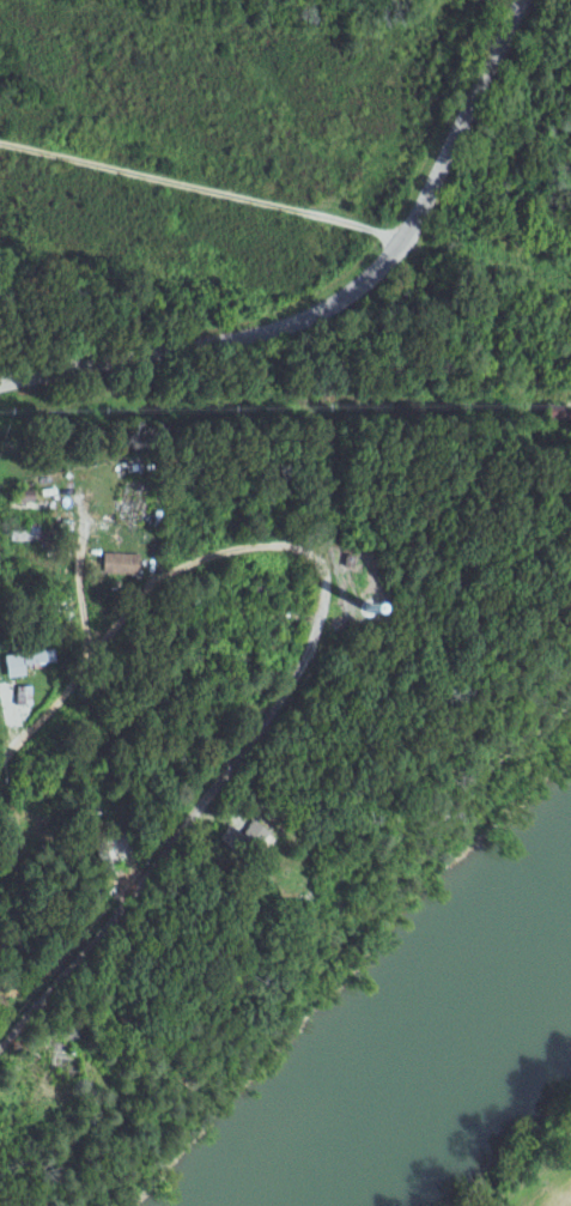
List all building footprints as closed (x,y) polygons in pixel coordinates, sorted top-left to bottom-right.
[(553,405),(551,422),(570,424),(570,407),(553,405)] [(139,552),(106,551),(105,572),(139,573),(139,552)] [(10,677),(28,674),(26,664),(58,659),(56,647),(6,655),(10,677)] [(33,685),(18,685),(19,705),(34,704),(33,685)] [(237,849),(244,838),(263,852),(276,833),(255,819),(244,835),(236,830),(227,842),(237,849)]
